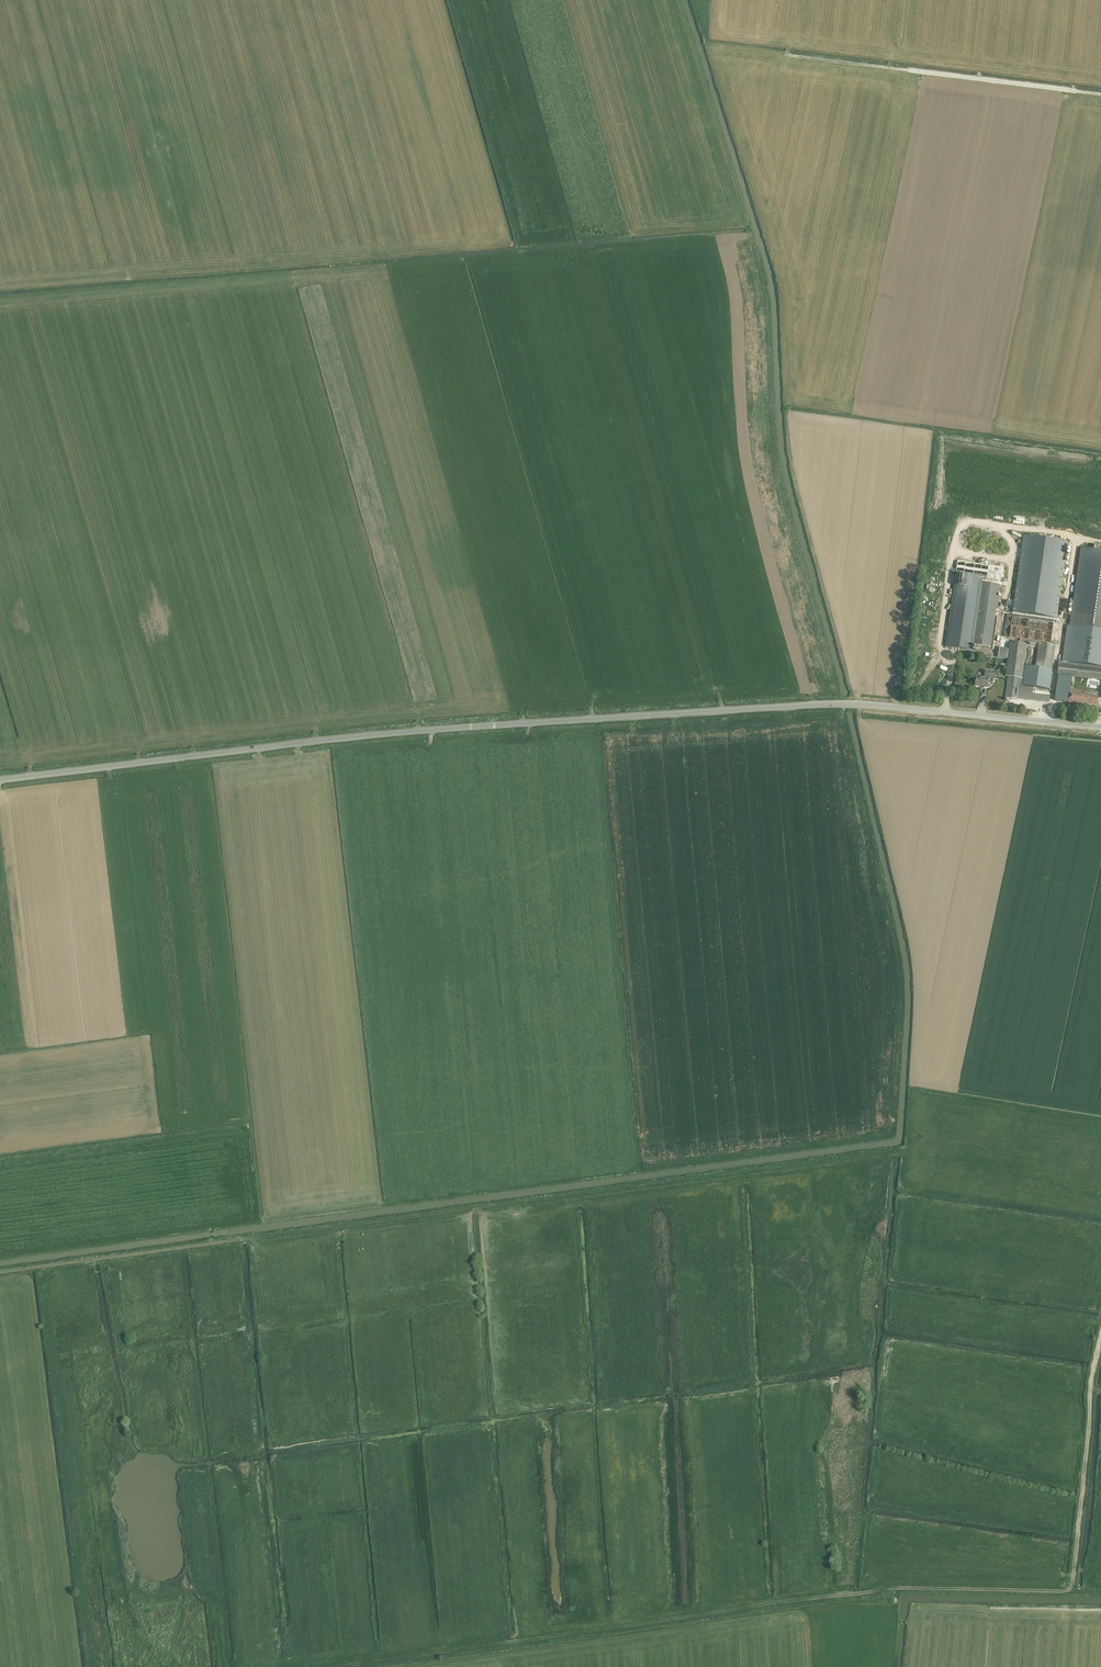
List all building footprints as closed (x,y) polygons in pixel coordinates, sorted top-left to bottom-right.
[(1023,535),(1012,612),(1057,619),(1068,542),(1023,535)] [(1094,546),(1093,550),(1081,548),(1069,626),(1100,631),(1100,547),(1094,546)] [(1000,585),(982,582),(973,645),(990,647),(1000,585)] [(1051,642),(1054,621),(1012,615),(1007,614),(1004,637),(1007,637),(1009,638),(1009,639),(1038,643),(1035,667),(1052,669),(1052,667),(1054,650),(1055,646),(1056,642),(1051,642)] [(1010,643),(1006,671),(1005,677),(1008,677),(1005,698),(1011,699),(1016,698),(1049,702),(1050,696),(1050,695),(1036,694),(1033,693),(1034,688),(1021,686),(1025,645),(1010,643)] [(1066,644),(1064,654),(1100,658),(1100,648),(1066,644)] [(1059,661),(1057,675),(1100,679),(1100,666),(1059,661)] [(1025,666),(1022,686),(1049,689),(1052,669),(1035,667),(1025,666)] [(996,673),(985,672),(985,678),(976,677),(975,684),(982,685),(981,686),(987,687),(988,678),(995,678),(996,673)] [(1056,695),(1055,700),(1068,702),(1070,689),(1071,682),(1072,678),(1059,675),(1056,695)] [(1070,689),(1068,702),(1087,705),(1087,707),(1097,708),(1098,703),(1099,697),(1088,695),(1089,692),(1081,691),(1070,689)]
